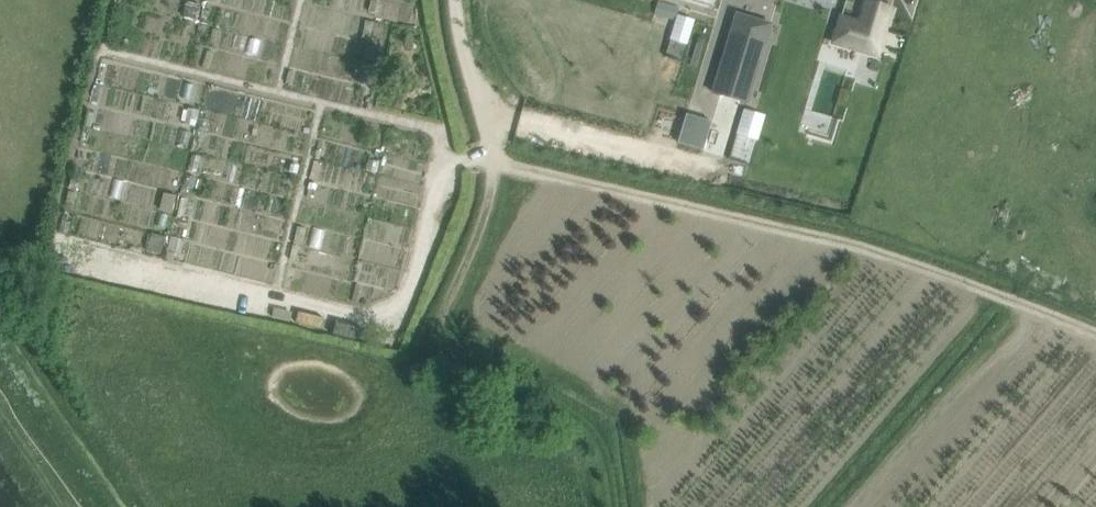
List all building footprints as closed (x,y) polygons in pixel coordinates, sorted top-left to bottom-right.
[(841,17),(833,43),(878,56),(885,30),(884,30),(890,8),(866,0),(859,23),(841,17)] [(736,15),(713,94),(747,104),(770,25),(736,15)]
